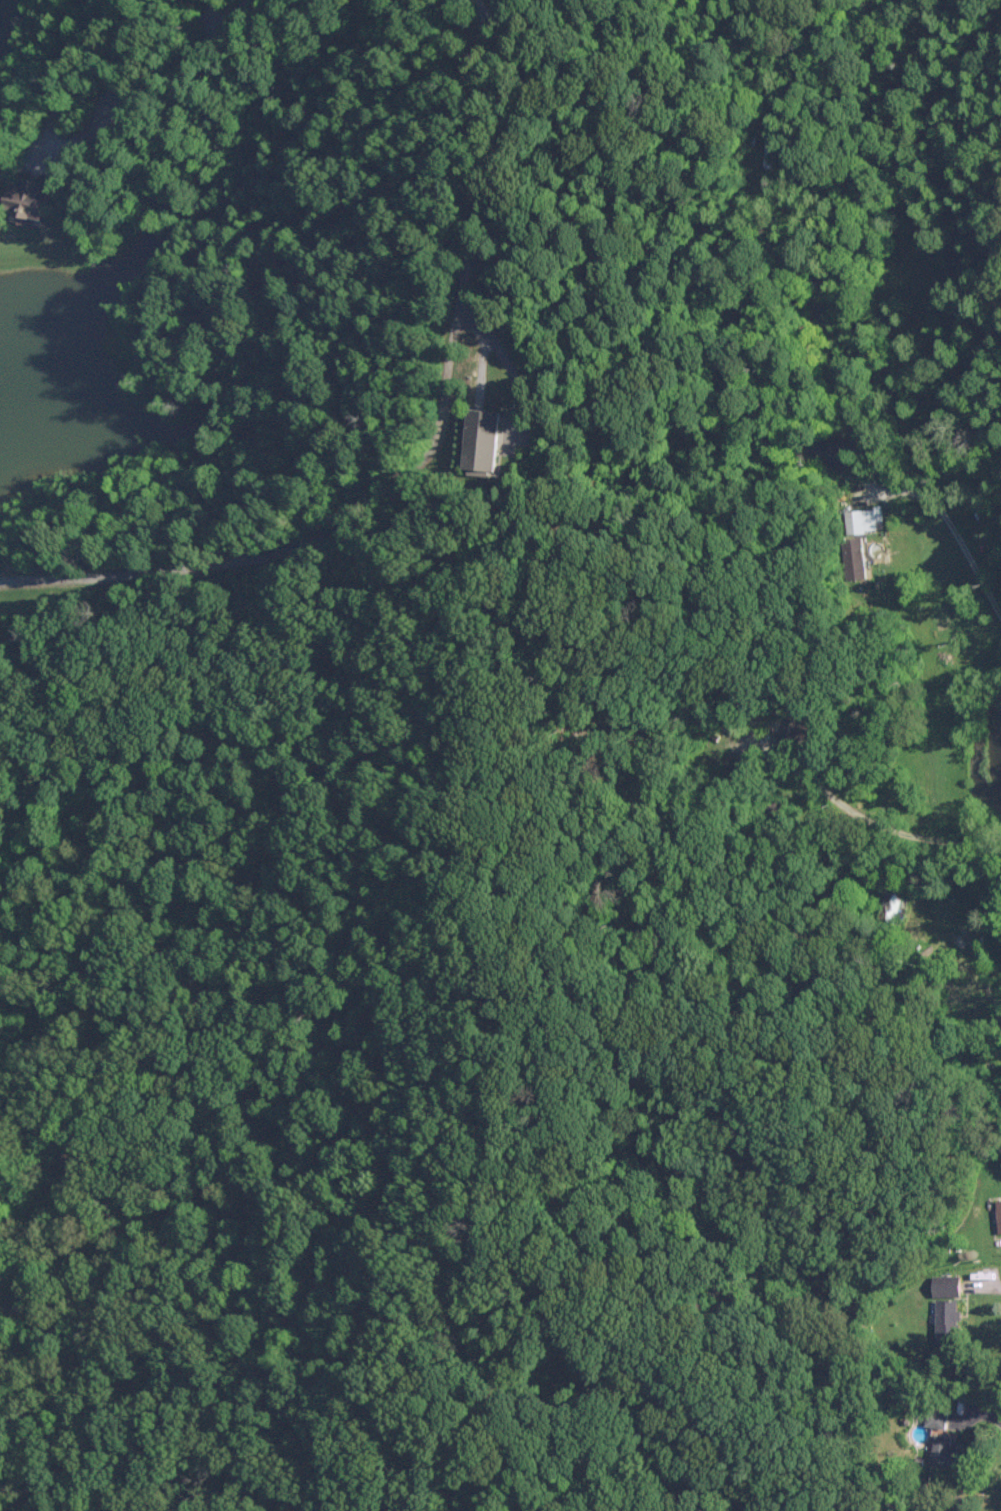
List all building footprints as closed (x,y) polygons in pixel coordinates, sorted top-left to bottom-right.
[(49,218),(54,188),(44,186),(44,182),(18,177),(11,212),(49,218)] [(498,470),(501,410),(469,408),(466,469),(498,470)] [(882,530),(881,507),(852,508),(853,531),(882,530)] [(937,1296),(935,1345),(960,1345),(961,1296),(962,1296),(963,1276),(935,1275),(934,1296),(937,1296)] [(947,1427),(947,1409),(924,1409),(923,1426),(947,1427)] [(931,1462),(958,1464),(959,1446),(952,1445),(953,1436),(933,1434),(931,1462)]
